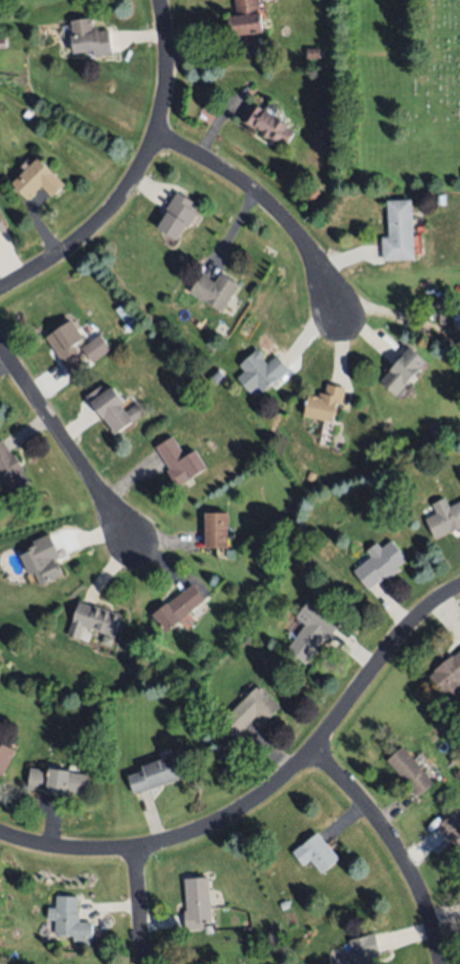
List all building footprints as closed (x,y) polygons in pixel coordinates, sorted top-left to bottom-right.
[(236,14),(235,0),(257,0),(258,11),(261,10),(263,32),(229,35),(227,15),(236,14)] [(108,30),(112,54),(93,57),(93,51),(74,53),(69,20),(90,17),(92,28),(97,27),(97,31),(108,30)] [(307,48),(319,48),(319,57),(307,57),(307,48)] [(285,144),(272,135),(270,139),(262,134),(264,131),(258,126),(256,129),(239,118),(251,100),(264,109),(268,102),(279,109),(274,117),(295,130),(285,144)] [(64,183),(51,195),(42,185),(28,199),(12,183),(38,157),(64,183)] [(320,192),(311,200),(305,194),(314,186),(320,192)] [(178,191),(193,201),(189,206),(199,212),(191,225),(187,222),(176,239),(157,227),(166,213),(164,212),(178,191)] [(445,194),(446,204),(437,204),(436,194),(445,194)] [(203,203),(199,210),(192,206),(196,199),(203,203)] [(412,199),(414,259),(382,260),(381,236),(388,235),(387,200),(412,199)] [(239,284),(220,312),(189,291),(201,273),(214,281),(220,272),(239,284)] [(450,308),(451,322),(438,323),(438,309),(450,308)] [(66,372),(44,337),(71,320),(83,338),(71,346),(82,362),(66,372)] [(110,350),(99,335),(81,348),(92,364),(110,350)] [(288,369),(262,391),(258,385),(250,391),(237,376),(244,370),(239,364),(258,348),(264,355),(262,357),(267,363),(276,355),(288,369)] [(425,365),(397,396),(380,381),(408,349),(425,365)] [(225,375),(214,384),(209,378),(220,369),(225,375)] [(123,403),(129,411),(138,403),(146,413),(117,434),(90,397),(112,381),(126,401),(123,403)] [(333,422),(304,417),(308,395),(319,396),(319,393),(325,394),(327,384),(344,387),(342,402),(336,401),(333,422)] [(156,447),(173,436),(186,455),(195,449),(206,465),(190,476),(191,478),(177,487),(166,470),(170,468),(156,447)] [(11,493),(0,479),(0,440),(1,439),(12,454),(13,453),(24,468),(22,469),(29,480),(11,493)] [(449,506),(459,501),(459,527),(450,532),(449,530),(434,538),(425,518),(437,513),(433,504),(445,498),(449,506)] [(205,512),(228,512),(228,547),(205,547),(205,512)] [(29,574),(20,555),(27,552),(25,547),(33,544),(32,542),(49,534),(60,557),(56,559),(64,575),(41,586),(34,572),(29,574)] [(353,570),(370,556),(365,550),(377,541),(381,547),(391,539),(407,559),(397,566),(400,570),(387,580),(384,577),(368,590),(353,570)] [(206,599),(166,632),(152,614),(167,602),(168,603),(193,583),(206,599)] [(124,617),(116,639),(83,627),(79,639),(68,635),(80,601),(124,617)] [(324,638),(305,663),(286,649),(305,625),(295,617),(307,601),(339,625),(327,640),(324,638)] [(13,654),(8,649),(14,643),(19,648),(13,654)] [(454,657),(459,652),(459,682),(459,693),(449,702),(428,677),(434,672),(433,670),(452,655),(454,657)] [(219,723),(257,684),(279,706),(264,723),(256,715),(234,738),(219,723)] [(2,777),(0,776),(0,741),(16,749),(2,777)] [(387,760),(403,746),(435,782),(419,797),(387,760)] [(134,795),(128,776),(144,770),(142,765),(172,755),(180,779),(134,795)] [(91,774),(87,794),(68,790),(67,795),(27,788),(31,767),(47,769),(48,767),(91,774)] [(459,821),(459,820),(459,847),(455,840),(450,843),(437,824),(453,813),(459,821)] [(338,857),(321,872),(310,859),(303,865),(291,851),(301,843),(302,845),(317,833),(338,857)] [(209,877),(213,922),(205,923),(205,928),(186,930),(184,911),(187,910),(184,879),(209,877)] [(54,934),(55,919),(48,918),(48,908),(56,908),(56,894),(77,894),(76,922),(92,922),(91,944),(72,944),(72,935),(54,934)] [(289,906),(282,909),(279,902),(287,899),(289,906)] [(374,955),(376,963),(347,963),(344,952),(352,951),(349,938),(375,932),(380,953),(374,955)]
